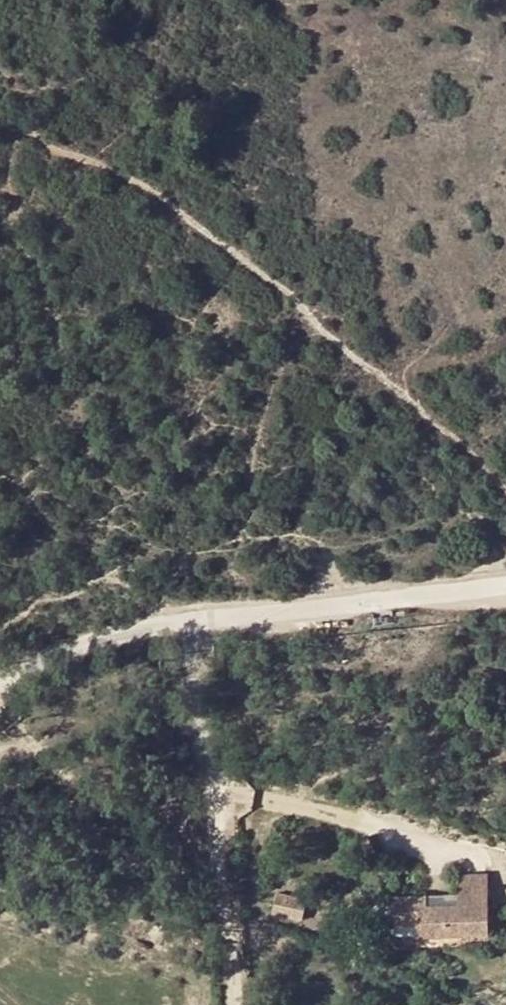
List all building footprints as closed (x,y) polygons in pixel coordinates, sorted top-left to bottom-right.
[(457,868),(459,898),(488,897),(487,867),(457,868)] [(427,889),(394,891),(396,916),(420,915),(420,928),(490,925),(488,897),(459,898),(427,900),(427,889)] [(276,890),(272,910),(302,919),(307,898),(276,890)]
